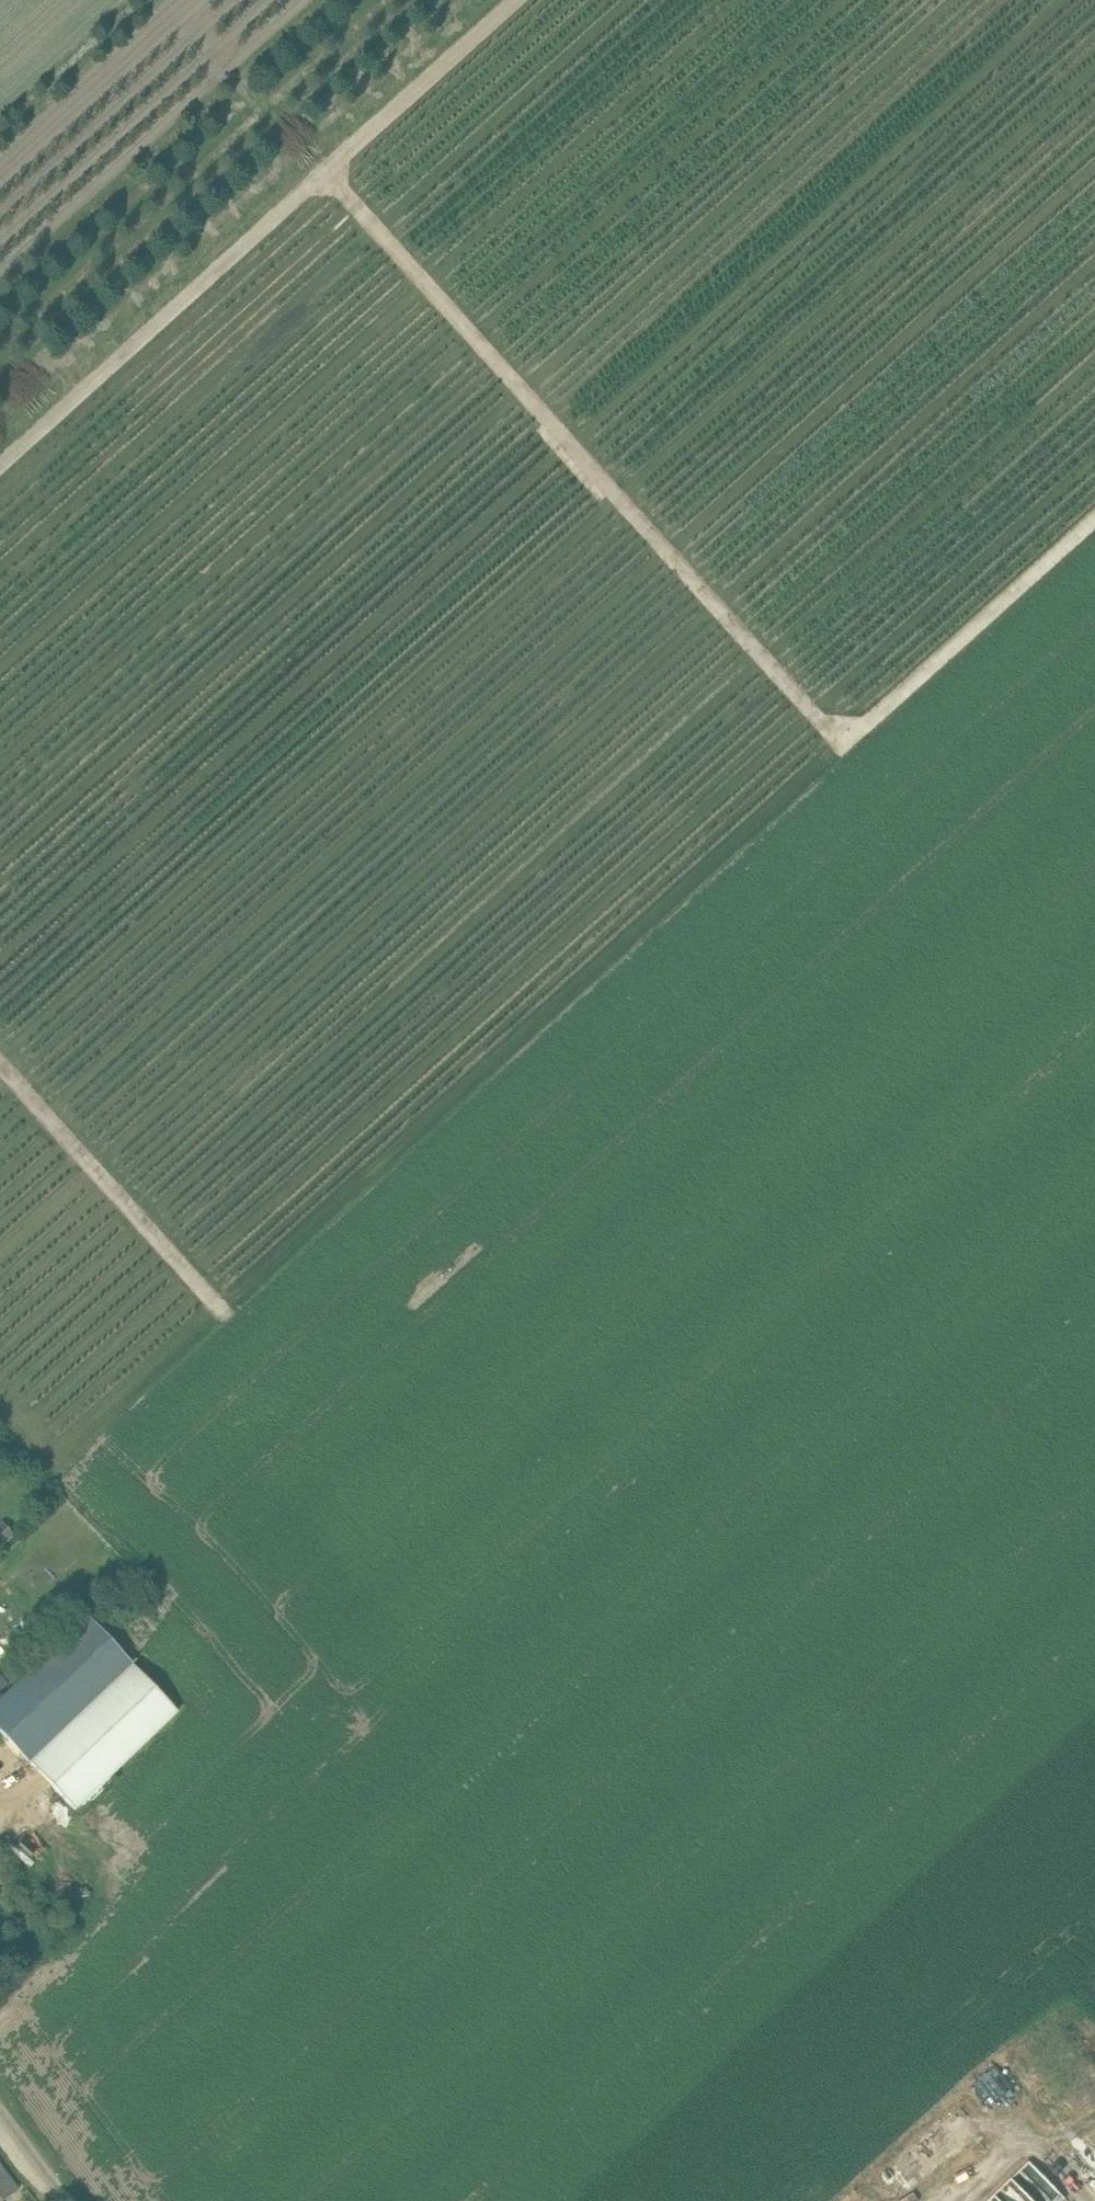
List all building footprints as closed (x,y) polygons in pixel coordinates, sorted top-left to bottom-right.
[(0,1698),(0,1732),(30,1763),(70,1725),(132,1665),(86,1616),(0,1698)] [(70,1725),(30,1763),(75,1809),(177,1710),(132,1664),(132,1665),(70,1725)] [(875,2171),(898,2200),(982,2135),(959,2106),(875,2171)] [(1094,2173),(1094,2142),(1083,2129),(1067,2144),(1094,2173)] [(1066,2198),(1027,2158),(984,2200),(1063,2200),(1066,2198)] [(18,2189),(0,2165),(0,2200),(3,2200),(18,2189)]
